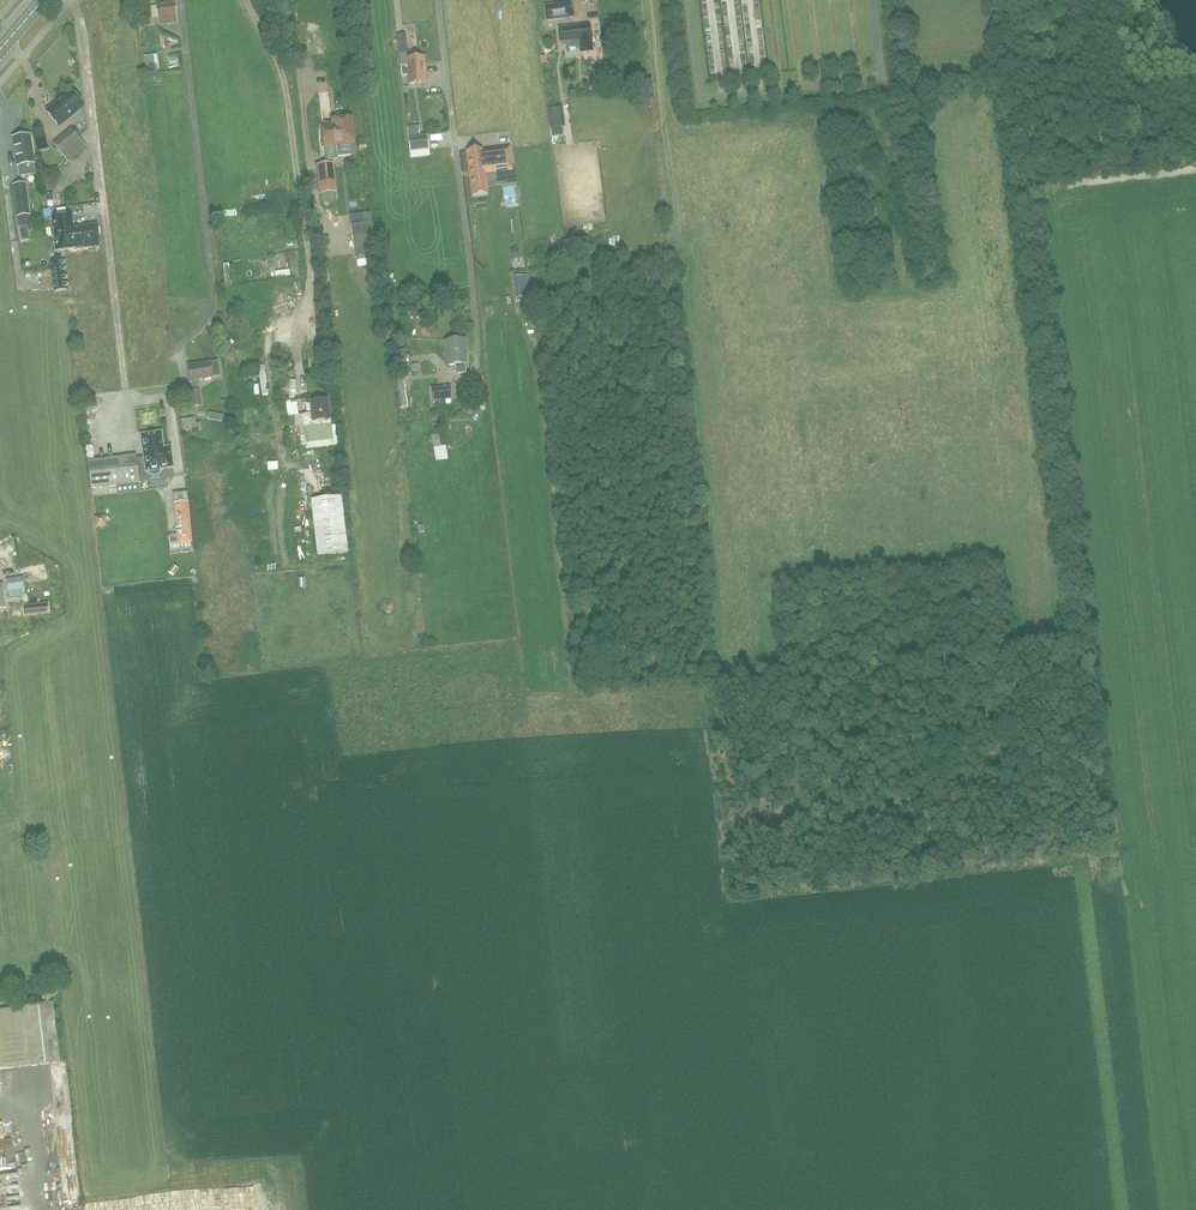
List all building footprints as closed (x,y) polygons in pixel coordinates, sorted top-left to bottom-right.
[(565,4),(571,3),(571,0),(554,0),(555,5),(545,6),(547,20),(567,17),(565,4)] [(178,24),(177,18),(175,2),(156,5),(158,20),(158,26),(178,24)] [(560,43),(581,41),(579,25),(558,27),(560,43)] [(424,75),(425,75),(424,57),(409,58),(410,67),(409,67),(410,75),(408,75),(409,84),(425,83),(424,75)] [(83,108),(71,92),(49,110),(62,125),(83,108)] [(325,146),(354,143),(351,118),(332,120),(333,126),(323,127),(325,146)] [(75,126),(81,135),(89,129),(83,121),(75,126)] [(62,155),(81,139),(72,128),(53,144),(62,155)] [(33,138),(37,152),(49,149),(45,135),(33,138)] [(427,135),(408,137),(407,137),(409,152),(429,149),(429,145),(427,135)] [(18,166),(33,164),(29,137),(13,139),(18,166)] [(482,174),(512,171),(509,148),(481,152),(482,163),(480,164),(482,174)] [(333,165),(325,166),(326,170),(318,171),(320,191),(335,190),(333,165)] [(48,170),(52,182),(62,179),(58,167),(48,170)] [(18,216),(29,215),(24,184),(13,186),(18,216)] [(45,207),(46,216),(53,215),(52,206),(45,207)] [(99,247),(97,226),(73,229),(71,216),(52,218),(56,252),(99,247)] [(356,256),(374,254),(377,254),(373,216),(352,219),(353,225),(351,225),(354,250),(355,250),(356,256)] [(29,240),(27,226),(18,228),(19,242),(29,240)] [(67,291),(63,260),(50,262),(54,292),(67,291)] [(274,276),(285,276),(285,267),(291,267),(290,263),(273,264),(274,276)] [(531,295),(530,275),(519,275),(520,296),(531,295)] [(466,351),(468,351),(466,338),(445,341),(448,366),(455,365),(456,374),(466,373),(465,364),(468,363),(466,351)] [(409,356),(401,357),(397,357),(399,378),(412,377),(409,356)] [(199,380),(220,377),(218,361),(188,366),(190,382),(191,382),(192,388),(200,387),(199,380)] [(262,399),(269,398),(265,364),(258,365),(262,399)] [(432,389),(433,401),(452,399),(451,386),(432,389)] [(192,407),(203,406),(200,389),(189,391),(192,407)] [(287,399),(288,413),(299,412),(298,398),(287,399)] [(308,448),(333,445),(327,399),(310,401),(312,414),(304,415),(306,435),(303,435),(304,445),(308,444),(308,448)] [(209,413),(208,420),(222,422),(224,415),(209,413)] [(190,432),(202,430),(201,423),(196,423),(195,418),(181,420),(183,433),(190,432)] [(161,433),(141,436),(146,471),(174,467),(172,455),(164,456),(161,433)] [(87,454),(94,453),(92,441),(85,442),(87,454)] [(136,455),(127,456),(88,461),(92,489),(140,484),(136,455)] [(311,500),(313,515),(317,555),(339,553),(339,551),(347,550),(343,512),(341,496),(311,500)] [(192,543),(191,537),(188,502),(176,503),(180,539),(180,544),(192,543)] [(93,512),(94,523),(107,521),(106,511),(93,512)] [(47,568),(49,582),(61,581),(59,567),(47,568)] [(8,592),(25,589),(23,577),(6,579),(8,592)] [(22,606),(23,613),(41,611),(40,604),(22,606)] [(60,1063),(53,1003),(24,1007),(0,1010),(0,1063),(1,1070),(60,1063)] [(16,1170),(7,1173),(8,1179),(18,1176),(16,1170)]
